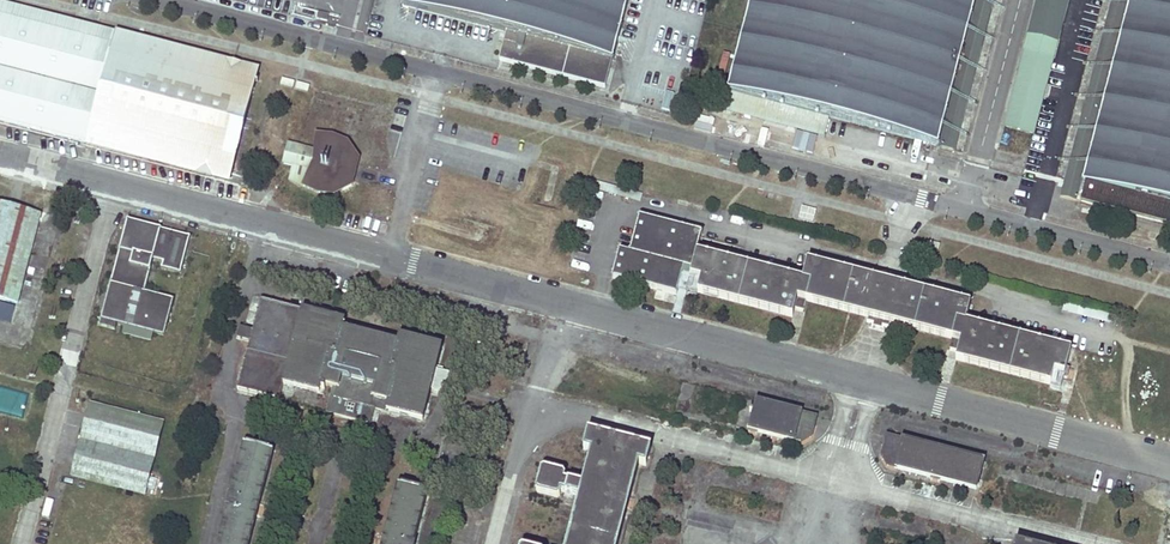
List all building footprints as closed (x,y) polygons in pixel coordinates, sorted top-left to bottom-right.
[(402,5),(508,32),(500,60),(605,87),(612,60),(628,0),(403,0),(402,5)] [(728,91),(938,144),(976,0),(751,0),(728,91)] [(1004,128),(1037,136),(1069,0),(1035,0),(1004,128)] [(1062,194),(1169,223),(1169,0),(1113,0),(1062,194)] [(0,16),(0,121),(86,143),(229,181),(232,170),(255,82),(0,16)] [(293,89),(295,82),(282,79),(280,85),(293,89)] [(310,86),(297,83),(295,89),(308,93),(310,86)] [(670,112),(675,93),(665,91),(660,109),(670,112)] [(754,138),(759,122),(743,117),(739,134),(754,138)] [(358,165),(359,158),(348,142),(333,135),(316,134),(314,151),(289,144),(284,163),(294,166),(291,180),(318,193),(335,195),(352,186),(354,180),(358,165)] [(0,204),(0,299),(18,304),(41,215),(0,204)] [(815,222),(816,208),(801,207),(800,221),(815,222)] [(963,302),(816,264),(814,274),(805,271),(803,281),(696,253),(701,233),(639,217),(630,254),(620,251),(612,278),(676,295),(682,274),(701,279),(697,293),(792,317),(795,305),(804,308),(806,301),(869,317),(868,320),(888,326),(889,323),(952,339),(950,346),(959,348),(955,360),(1050,385),(1054,372),(1065,374),(1071,350),(966,323),(969,314),(963,312),(965,308),(961,307),(963,302)] [(173,300),(144,292),(152,258),(164,261),(162,267),(180,272),(189,237),(128,221),(100,326),(115,330),(117,323),(125,325),(123,334),(151,341),(153,333),(164,335),(173,300)] [(940,243),(928,240),(926,247),(938,250),(940,243)] [(814,274),(816,264),(808,262),(805,271),(814,274)] [(442,371),(443,368),(436,366),(442,347),(400,336),(398,343),(343,329),(345,321),(261,299),(238,389),(279,400),(283,383),(323,394),(326,385),(334,387),(327,412),(370,423),(374,408),(387,411),(422,420),(431,388),(439,390),(444,371),(442,371)] [(969,314),(971,305),(963,302),(961,307),(965,308),(963,312),(969,314)] [(250,342),(253,331),(244,329),(241,340),(250,342)] [(24,415),(27,392),(0,388),(0,411),(24,415)] [(819,418),(754,400),(745,432),(800,448),(812,442),(819,418)] [(150,478),(164,423),(90,404),(72,476),(146,495),(147,488),(150,478)] [(541,470),(536,490),(538,492),(557,497),(560,496),(561,492),(579,497),(567,543),(617,543),(638,464),(646,466),(651,448),(588,431),(583,449),(591,451),(582,485),(564,480),(565,476),(563,474),(544,468),(541,470)] [(987,462),(887,436),(881,457),(888,469),(979,494),(987,462)] [(244,444),(231,497),(229,496),(226,507),(228,507),(218,543),(249,543),(257,515),(260,505),(259,505),(273,452),(244,444)] [(155,490),(157,479),(150,478),(147,488),(155,490)] [(427,492),(398,484),(384,538),(383,538),(382,543),(414,543),(427,492)]
